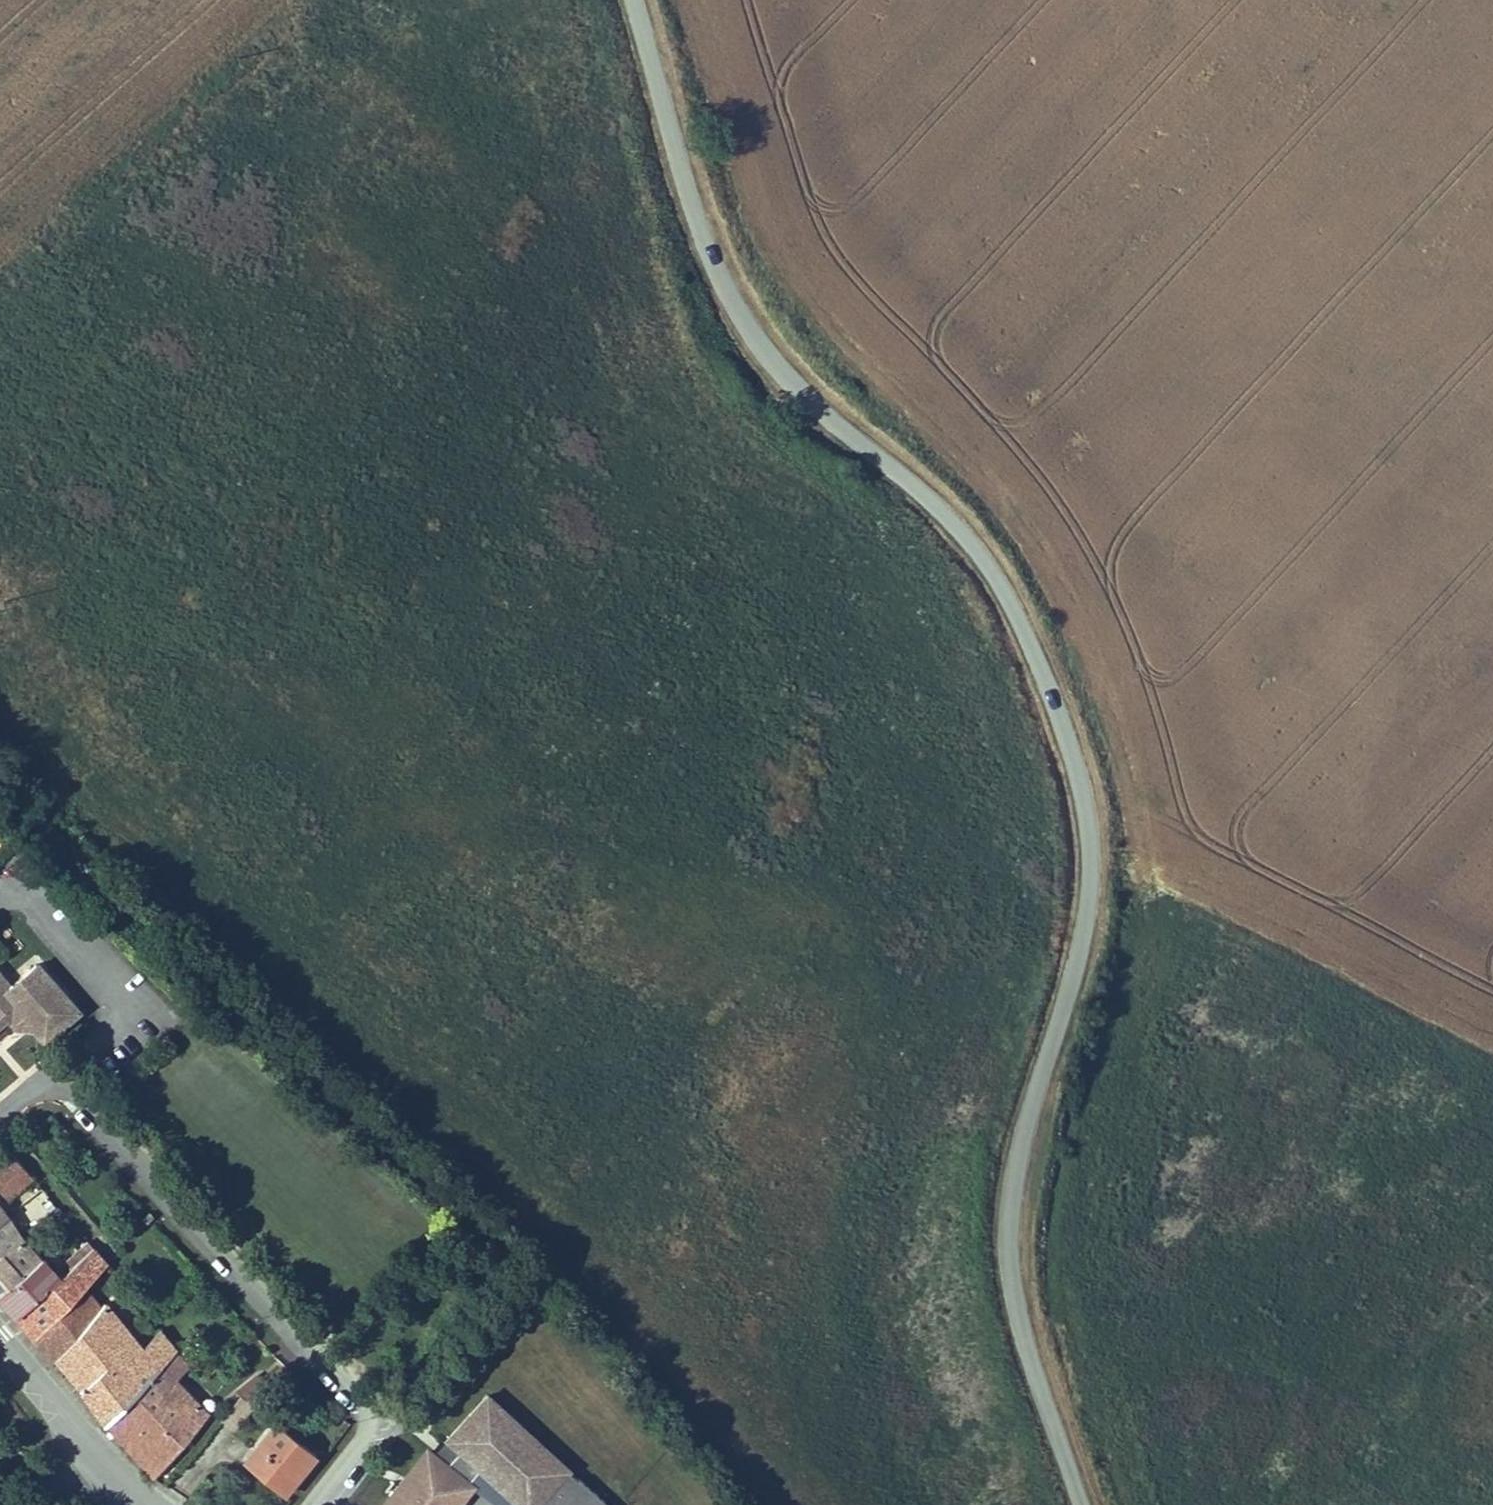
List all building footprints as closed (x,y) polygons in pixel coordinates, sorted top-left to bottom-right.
[(12,1020),(24,1034),(33,1027),(52,1050),(84,1021),(39,969),(13,991),(0,976),(0,1031),(12,1020)] [(49,1172),(23,1144),(0,1164),(24,1192),(49,1172)] [(54,1197),(64,1188),(53,1177),(44,1185),(54,1197)] [(0,1182),(0,1222),(20,1205),(0,1182)] [(37,1226),(20,1205),(0,1222),(0,1258),(37,1226)] [(51,1243),(37,1226),(0,1258),(0,1286),(51,1243)] [(72,1267),(51,1243),(0,1286),(0,1289),(21,1314),(72,1267)] [(66,1304),(86,1284),(72,1267),(21,1314),(22,1316),(20,1327),(30,1339),(66,1304)] [(105,1304),(86,1284),(66,1304),(83,1323),(105,1304)] [(109,1300),(105,1304),(83,1323),(52,1350),(106,1408),(140,1375),(168,1349),(152,1332),(143,1340),(109,1300)] [(83,1323),(66,1304),(30,1339),(46,1356),(52,1350),(83,1323)] [(168,1349),(178,1339),(163,1323),(152,1332),(168,1349)] [(181,1365),(192,1355),(178,1339),(168,1349),(181,1365)] [(217,1404),(181,1365),(168,1349),(140,1375),(189,1431),(217,1404)] [(106,1408),(155,1463),(189,1431),(140,1375),(106,1408)] [(486,1397),(442,1445),(510,1504),(543,1504),(570,1476),(571,1474),(486,1397)] [(318,1461),(272,1425),(239,1468),(286,1503),(318,1461)] [(383,1504),(463,1504),(475,1489),(426,1450),(383,1504)] [(570,1476),(543,1504),(602,1504),(570,1476)]
